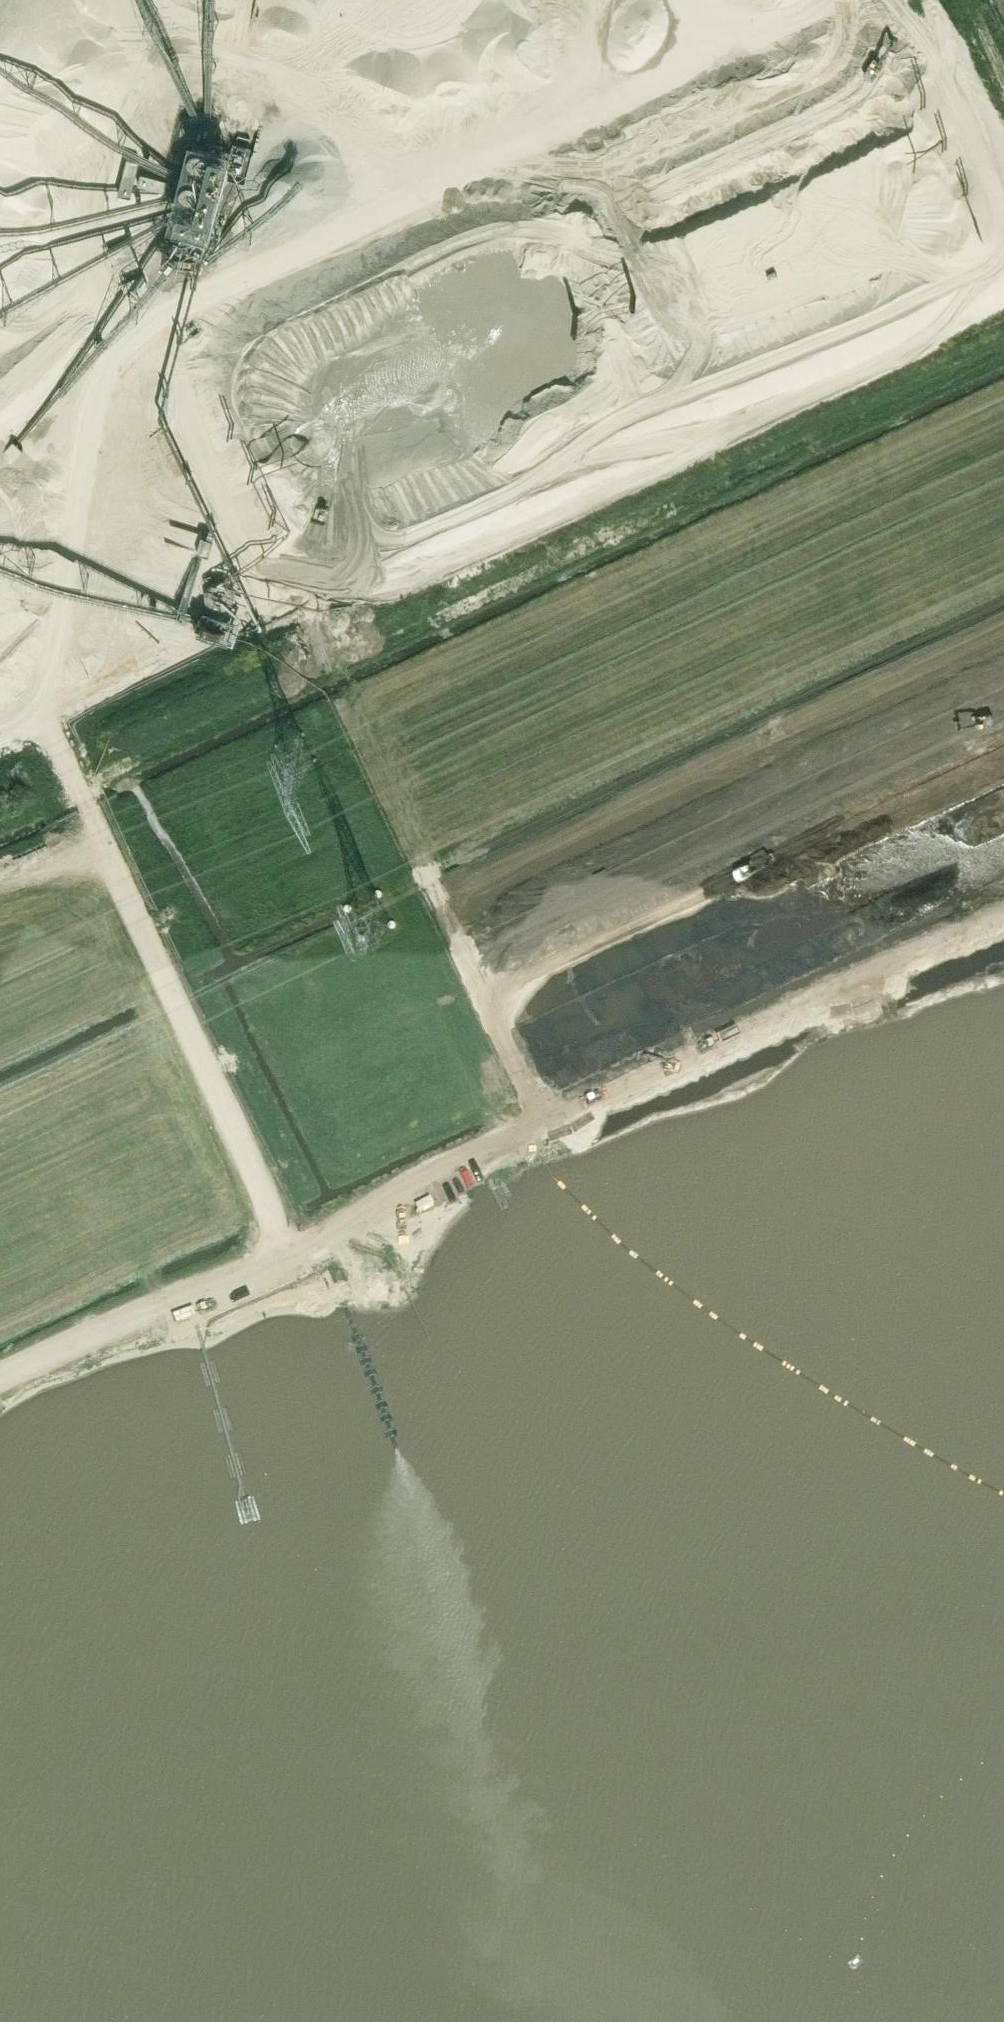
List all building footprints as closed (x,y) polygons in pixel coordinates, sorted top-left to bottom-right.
[(144,183),(143,193),(164,195),(165,184),(144,183)] [(2,459),(10,469),(23,457),(15,448),(2,459)]
